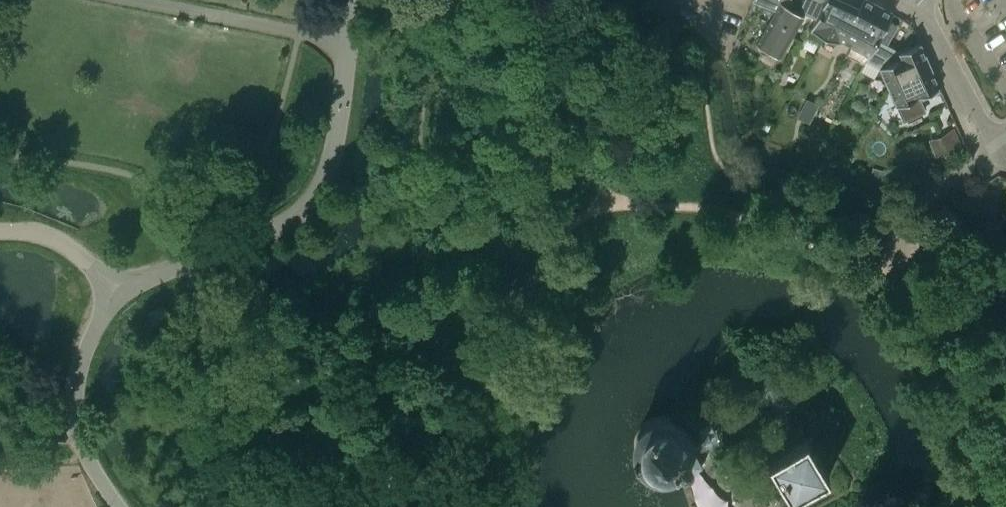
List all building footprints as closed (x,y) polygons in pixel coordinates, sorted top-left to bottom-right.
[(752,1),(776,11),(756,44),(779,57),(803,16),(786,6),(789,0),(753,0),(752,1)] [(808,29),(826,37),(842,0),(804,0),(800,11),(814,17),(808,29)] [(826,37),(837,42),(839,39),(850,44),(860,23),(852,20),(861,0),(842,0),(826,37)] [(850,44),(869,55),(877,39),(887,45),(897,25),(889,20),(893,13),(869,0),(861,0),(852,20),(860,23),(850,44)] [(928,63),(919,43),(900,52),(887,45),(877,39),(869,55),(866,60),(880,67),(887,84),(915,72),(913,69),(928,63)] [(897,106),(939,88),(928,63),(913,69),(915,72),(887,84),(897,106)] [(940,135),(948,152),(963,149),(953,126),(940,135)] [(652,473),(660,475),(669,475),(678,472),(683,469),(686,465),(688,462),(692,454),(692,445),(690,437),(685,429),(678,423),(670,420),(661,420),(653,422),(645,427),(640,434),(637,443),(636,452),(639,460),(644,467),(652,473)] [(774,455),(766,459),(790,498),(829,475),(806,436),(805,437),(800,427),(792,432),(789,427),(775,435),(777,439),(768,445),(774,455)] [(688,480),(689,479),(687,472),(707,460),(703,454),(688,462),(686,465),(683,469),(678,472),(680,478),(689,506),(697,506),(688,480)]
